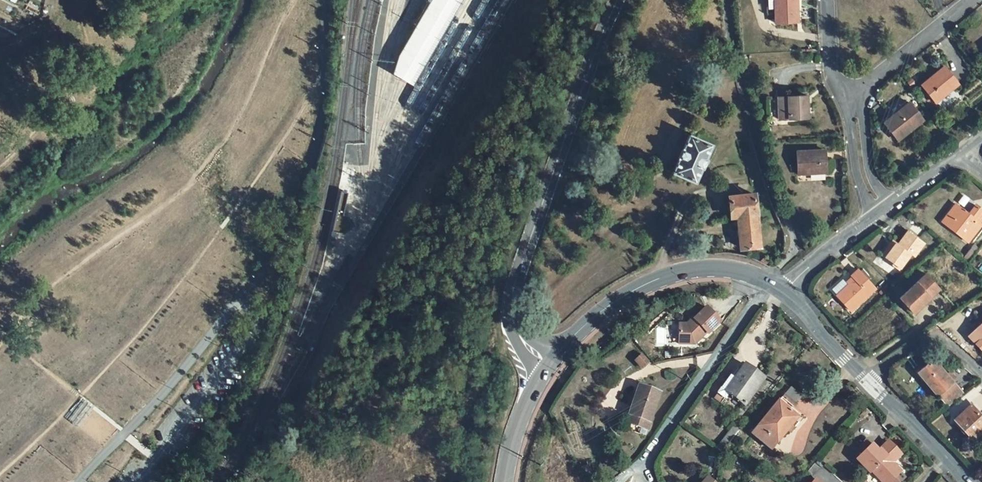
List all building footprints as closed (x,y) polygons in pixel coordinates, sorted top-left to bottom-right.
[(392,77),(397,80),(406,85),(412,88),(463,0),(430,0),(398,55),(392,77)] [(797,0),(774,0),(775,24),(798,23),(797,0)] [(958,84),(944,66),(921,85),(935,102),(958,84)] [(779,120),(808,118),(807,110),(802,110),(801,96),(778,97),(779,120)] [(923,120),(909,102),(908,103),(906,102),(900,107),(901,108),(884,123),(898,141),(923,120)] [(711,145),(689,135),(673,173),(695,182),(701,168),(702,168),(706,159),(705,159),(711,145)] [(798,174),(826,172),(825,150),(796,152),(798,174)] [(757,214),(756,209),(755,194),(729,197),(731,217),(737,216),(757,214)] [(972,203),(965,212),(968,215),(975,206),(972,203)] [(965,212),(956,205),(942,222),(968,241),(981,224),(981,211),(975,206),(968,215),(965,212)] [(758,229),(758,222),(757,214),(737,216),(739,231),(758,229)] [(925,231),(915,223),(910,229),(920,237),(925,231)] [(758,229),(739,231),(741,248),(760,246),(758,229)] [(897,243),(885,259),(894,265),(893,266),(899,270),(911,255),(914,257),(924,243),(908,231),(898,245),(897,243)] [(882,257),(885,259),(897,243),(894,241),(882,257)] [(765,265),(769,267),(772,264),(765,258),(760,263),(762,263),(765,265)] [(853,281),(849,285),(836,296),(851,312),(875,289),(858,270),(850,277),(850,278),(853,281)] [(925,274),(899,298),(907,306),(905,308),(912,315),(914,318),(916,315),(914,313),(939,288),(925,274)] [(679,325),(679,344),(690,344),(693,341),(698,341),(707,333),(708,334),(721,322),(706,307),(694,319),(693,318),(687,325),(679,325)] [(952,380),(947,374),(936,361),(931,365),(928,362),(918,370),(925,378),(923,380),(937,396),(938,395),(946,406),(963,392),(952,380)] [(764,378),(745,364),(735,378),(731,375),(721,388),(728,393),(745,405),(764,378)] [(916,372),(923,380),(925,378),(918,370),(916,372)] [(630,416),(629,415),(626,423),(647,430),(660,392),(639,385),(637,393),(634,392),(629,406),(633,407),(630,416)] [(728,393),(721,388),(717,392),(725,398),(728,393)] [(784,395),(782,397),(793,406),(795,403),(784,395)] [(782,397),(752,434),(771,450),(787,430),(790,433),(798,423),(795,421),(798,417),(798,416),(792,412),(795,408),(793,406),(782,397)] [(82,400),(67,417),(77,426),(92,409),(82,400)] [(966,433),(973,440),(981,431),(981,416),(971,404),(954,419),(958,423),(966,433)] [(801,413),(795,408),(792,412),(798,416),(801,413)] [(964,435),(966,433),(958,423),(955,425),(964,435)] [(735,426),(717,448),(722,452),(730,442),(740,429),(735,426)] [(905,478),(900,472),(901,471),(893,463),(891,460),(893,458),(895,460),(901,454),(888,441),(879,451),(873,445),(872,446),(864,454),(857,460),(869,473),(871,471),(882,481),(901,481),(905,478)] [(859,449),(864,454),(872,446),(867,441),(859,449)] [(760,466),(753,461),(750,466),(756,471),(760,466)]
